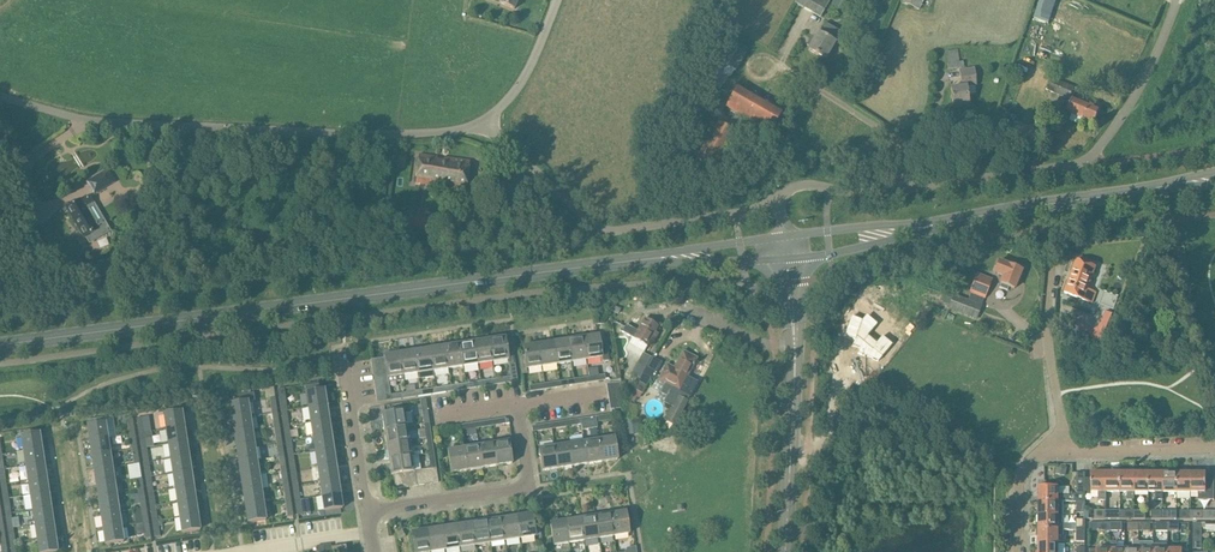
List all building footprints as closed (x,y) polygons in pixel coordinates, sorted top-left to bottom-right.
[(499,3),(514,10),(519,0),(501,0),(499,3)] [(795,3),(821,18),(831,0),(797,0),(795,3)] [(830,6),(841,12),(846,3),(842,0),(833,0),(830,6)] [(901,3),(919,10),(923,0),(902,0),(901,3)] [(874,15),(884,13),(882,3),(872,5),(874,15)] [(812,36),(807,46),(810,48),(809,51),(825,60),(835,43),(834,43),(840,31),(825,23),(819,34),(816,39),(812,36)] [(724,46),(713,65),(731,76),(742,56),(724,46)] [(959,63),(958,50),(946,51),(948,70),(964,68),(963,62),(959,63)] [(952,97),(950,97),(951,99),(952,99),(954,107),(969,105),(968,95),(975,95),(974,87),(976,87),(974,69),(960,71),(962,87),(951,89),(952,97)] [(1075,88),(1052,78),(1047,90),(1070,99),(1075,88)] [(782,112),(738,87),(726,107),(756,124),(753,131),(761,136),(765,129),(770,133),(782,112)] [(1100,109),(1073,98),(1067,112),(1094,123),(1100,109)] [(700,122),(689,116),(681,132),(691,138),(700,122)] [(735,132),(717,122),(696,158),(714,168),(735,132)] [(438,156),(419,154),(415,185),(466,192),(470,161),(443,157),(442,161),(437,160),(438,156)] [(107,171),(88,183),(95,193),(103,188),(101,185),(105,182),(103,178),(109,175),(107,171)] [(81,200),(66,209),(84,238),(86,237),(90,243),(110,231),(105,222),(99,226),(90,211),(88,212),(87,209),(95,205),(90,196),(82,201),(81,200)] [(57,231),(52,221),(45,224),(40,228),(45,237),(57,231)] [(1186,255),(1185,248),(1173,249),(1174,256),(1186,255)] [(1065,293),(1092,303),(1096,292),(1088,289),(1096,267),(1077,260),(1065,293)] [(999,262),(994,273),(1003,276),(1000,284),(1001,284),(1000,288),(1007,291),(1009,287),(1014,289),(1021,271),(1008,265),(1007,265),(999,262)] [(993,279),(977,273),(969,293),(985,299),(993,279)] [(955,281),(946,304),(973,315),(979,301),(965,296),(968,287),(955,281)] [(877,291),(857,294),(859,303),(878,300),(877,291)] [(879,306),(876,319),(890,322),(893,309),(879,306)] [(1113,314),(1106,311),(1099,327),(1093,330),(1079,324),(1076,330),(1101,341),(1113,314)] [(920,312),(912,322),(917,326),(925,316),(920,312)] [(851,316),(843,337),(854,341),(852,346),(859,349),(857,354),(878,362),(892,345),(882,336),(876,343),(869,337),(874,330),(873,330),(877,325),(866,316),(866,315),(865,316),(861,320),(851,316)] [(627,324),(623,331),(633,336),(626,349),(641,357),(638,362),(646,367),(652,357),(644,353),(646,350),(652,339),(655,340),(658,335),(655,333),(659,326),(658,325),(658,323),(655,321),(653,322),(646,318),(639,331),(628,325),(627,324)] [(491,340),(494,362),(508,360),(509,366),(515,365),(512,346),(507,347),(506,337),(491,340)] [(584,339),(588,361),(602,359),(602,363),(610,362),(608,346),(602,347),(600,337),(584,339)] [(588,361),(584,339),(569,341),(572,364),(588,361)] [(479,364),(494,362),(491,340),(476,342),(479,364)] [(554,343),(558,366),(572,364),(569,341),(554,343)] [(461,344),(464,366),(479,364),(476,342),(461,344)] [(540,345),(543,368),(558,366),(554,343),(540,345)] [(449,369),(464,366),(461,344),(446,346),(449,369)] [(543,368),(540,345),(525,347),(524,347),(523,347),(524,356),(519,357),(522,375),(529,374),(528,370),(543,368)] [(434,371),(449,369),(446,346),(431,349),(434,371)] [(434,371),(431,349),(416,351),(420,373),(418,373),(419,380),(434,377),(433,371),(434,371)] [(385,356),(385,358),(386,367),(388,375),(388,378),(397,377),(398,382),(404,381),(404,376),(405,375),(401,353),(393,354),(393,351),(385,352),(386,356),(385,356)] [(405,375),(418,373),(420,373),(416,351),(401,353),(405,375)] [(668,364),(659,380),(666,383),(661,393),(667,396),(674,400),(677,396),(688,402),(689,402),(691,396),(699,382),(691,378),(688,376),(698,358),(684,351),(676,368),(668,364)] [(662,363),(652,357),(646,367),(640,378),(634,389),(628,400),(634,403),(637,398),(639,399),(654,372),(656,373),(662,363)] [(386,367),(385,358),(371,360),(372,369),(386,367)] [(388,375),(386,367),(372,369),(374,377),(388,375)] [(388,378),(388,375),(374,377),(375,385),(389,383),(388,378)] [(468,389),(483,387),(482,381),(467,383),(468,389)] [(606,385),(608,394),(622,392),(621,382),(606,385)] [(390,392),(389,383),(375,385),(376,394),(390,392)] [(453,392),(468,389),(467,383),(452,386),(453,392)] [(318,384),(305,386),(307,394),(309,408),(327,405),(330,405),(328,396),(325,396),(325,391),(319,392),(318,384)] [(438,394),(453,392),(452,386),(437,388),(438,394)] [(423,396),(438,394),(437,388),(422,390),(423,396)] [(408,398),(423,396),(422,390),(407,392),(408,398)] [(390,395),(390,392),(376,394),(377,403),(391,401),(390,395)] [(407,392),(390,395),(391,401),(408,398),(407,392)] [(609,402),(623,399),(622,392),(608,394),(609,402)] [(230,405),(232,420),(250,417),(248,402),(255,401),(254,393),(234,396),(236,404),(230,405)] [(281,413),(287,412),(285,396),(279,397),(281,413)] [(688,402),(677,396),(664,420),(677,427),(685,413),(683,412),(688,402)] [(269,398),(272,414),(278,413),(275,397),(269,398)] [(625,407),(623,399),(609,402),(610,410),(625,407)] [(311,423),(329,420),(327,405),(309,408),(311,423)] [(383,414),(385,429),(407,426),(405,411),(383,414)] [(167,430),(185,427),(182,412),(165,415),(167,430)] [(281,413),(283,427),(289,426),(287,412),(281,413)] [(280,428),(278,413),(272,414),(274,429),(280,428)] [(139,435),(145,434),(142,417),(136,419),(139,435)] [(234,435),(253,432),(250,417),(232,420),(234,435)] [(581,419),(582,425),(583,430),(598,428),(597,423),(596,417),(581,419)] [(127,420),(129,436),(135,435),(133,419),(127,420)] [(313,438),(332,435),(329,420),(311,423),(313,438)] [(88,427),(90,442),(109,439),(107,424),(88,427)] [(286,442),(292,441),(289,426),(283,427),(285,438),(286,442)] [(385,429),(388,444),(410,441),(407,426),(385,429)] [(185,427),(167,430),(169,445),(187,442),(185,427)] [(274,429),(276,443),(282,442),(280,428),(274,429)] [(255,447),(253,432),(234,435),(237,449),(255,447)] [(21,437),(24,452),(42,449),(40,434),(21,437)] [(135,435),(129,436),(131,444),(131,451),(137,450),(135,435)] [(316,452),(334,449),(332,435),(313,438),(316,452)] [(600,441),(603,462),(619,460),(615,438),(600,441)] [(111,454),(109,439),(90,442),(93,457),(111,454)] [(294,456),(292,441),(286,442),(288,457),(294,456)] [(388,444),(390,459),(412,456),(410,441),(388,444)] [(494,444),(498,466),(513,463),(510,441),(494,444)] [(588,465),(603,462),(600,441),(585,443),(588,465)] [(187,442),(169,445),(171,460),(189,457),(187,442)] [(285,457),(282,442),(276,443),(279,458),(285,457)] [(570,445),(573,467),(588,465),(585,443),(570,445)] [(483,468),(498,466),(494,444),(479,446),(483,468)] [(558,469),(573,467),(570,445),(555,448),(558,469)] [(468,470),(483,468),(479,446),(465,448),(468,470)] [(257,461),(255,447),(237,449),(239,464),(257,461)] [(468,470),(465,448),(449,451),(452,473),(468,470)] [(543,472),(558,469),(555,448),(540,450),(543,472)] [(42,449),(24,452),(26,467),(44,464),(42,449)] [(318,467),(336,464),(334,449),(316,452),(318,467)] [(131,451),(134,466),(140,465),(137,450),(131,451)] [(93,457),(95,471),(113,469),(111,454),(93,457)] [(290,471),(296,470),(294,456),(288,457),(290,471)] [(412,456),(390,459),(392,474),(393,474),(404,473),(414,471),(412,456)] [(174,474),(192,472),(189,457),(171,460),(174,474)] [(281,473),(287,472),(285,457),(279,458),(281,473)] [(241,479),(260,476),(257,461),(239,464),(241,479)] [(145,479),(151,478),(149,463),(143,464),(145,479)] [(44,464),(26,467),(28,482),(47,479),(44,464)] [(320,482),(338,479),(336,464),(318,467),(320,482)] [(136,480),(142,479),(140,465),(134,466),(136,480)] [(439,483),(436,468),(430,469),(431,469),(429,469),(431,484),(439,483)] [(95,471),(97,486),(116,483),(113,469),(95,471)] [(431,484),(429,469),(422,470),(424,485),(431,484)] [(299,485),(296,470),(290,471),(292,486),(299,485)] [(422,470),(415,471),(417,486),(424,485),(422,470)] [(415,471),(414,471),(404,473),(407,488),(417,486),(415,471)] [(176,489),(194,486),(192,472),(174,474),(176,489)] [(289,487),(287,472),(281,473),(283,488),(289,487)] [(1092,478),(1085,478),(1085,492),(1092,492),(1092,491),(1098,491),(1098,501),(1106,501),(1106,491),(1106,472),(1092,472),(1092,478)] [(1106,491),(1121,491),(1121,472),(1106,472),(1106,491)] [(1135,491),(1135,472),(1121,472),(1121,491),(1127,491),(1127,501),(1135,501),(1135,491)] [(1135,491),(1149,492),(1149,472),(1135,472),(1135,491)] [(1163,492),(1163,472),(1149,472),(1149,492),(1156,492),(1156,500),(1163,500),(1163,492)] [(1163,492),(1177,492),(1178,472),(1163,472),(1163,492)] [(1177,492),(1192,492),(1192,472),(1178,472),(1177,492)] [(1192,472),(1192,492),(1199,492),(1199,499),(1214,499),(1214,474),(1206,474),(1206,473),(1192,472)] [(396,489),(407,488),(404,473),(393,474),(396,489)] [(1085,492),(1085,478),(1085,473),(1077,473),(1077,495),(1058,495),(1058,487),(1039,487),(1039,501),(1063,501),(1063,502),(1077,502),(1077,501),(1085,501),(1085,492)] [(262,491),(260,476),(241,479),(244,494),(262,491)] [(145,479),(147,493),(153,492),(151,478),(145,479)] [(28,482),(30,496),(49,494),(47,479),(28,482)] [(138,495),(144,494),(142,479),(136,480),(138,495)] [(323,496),(341,494),(338,479),(320,482),(323,496)] [(97,486),(99,501),(118,498),(116,483),(97,486)] [(301,500),(299,485),(292,486),(295,501),(301,500)] [(178,504),(196,501),(194,486),(176,489),(178,504)] [(291,501),(289,487),(283,488),(285,502),(291,501)] [(264,506),(262,491),(244,494),(246,508),(264,506)] [(153,492),(147,493),(150,508),(155,507),(153,492)] [(30,496),(33,511),(51,508),(49,494),(30,496)] [(147,509),(144,494),(138,495),(141,510),(147,509)] [(343,508),(341,494),(323,496),(325,511),(343,508)] [(99,501),(102,516),(120,513),(118,498),(99,501)] [(5,514),(11,514),(9,499),(3,500),(5,514)] [(303,515),(301,500),(295,501),(297,516),(303,515)] [(180,518),(198,516),(196,501),(178,504),(180,518)] [(291,501),(285,502),(288,517),(294,516),(291,501)] [(1063,501),(1039,501),(1039,515),(1062,515),(1062,516),(1063,516),(1063,502),(1063,501)] [(1085,513),(1085,510),(1085,501),(1077,501),(1077,502),(1077,513),(1085,513)] [(267,520),(264,506),(246,508),(248,523),(267,520)] [(150,508),(152,523),(158,522),(155,507),(150,508)] [(33,511),(35,526),(53,523),(51,508),(33,511)] [(147,509),(141,510),(143,525),(149,524),(147,509)] [(1094,519),(1106,519),(1106,511),(1095,510),(1094,519)] [(1106,511),(1106,519),(1117,519),(1117,511),(1106,511)] [(1135,519),(1135,511),(1123,511),(1123,519),(1135,519)] [(1146,511),(1135,511),(1135,519),(1146,520),(1146,511)] [(1152,519),(1163,520),(1163,511),(1152,511),(1152,519)] [(1163,511),(1163,520),(1174,520),(1174,511),(1163,511)] [(1192,520),(1192,511),(1180,511),(1180,520),(1192,520)] [(1203,511),(1192,511),(1192,520),(1203,520),(1203,511)] [(102,516),(104,531),(122,528),(120,513),(102,516)] [(612,515),(615,537),(630,535),(627,513),(612,515)] [(7,529),(13,528),(11,514),(5,514),(7,529)] [(518,517),(521,539),(536,537),(533,515),(518,517)] [(600,539),(615,537),(612,515),(597,518),(600,539)] [(1039,515),(1039,530),(1058,530),(1058,531),(1070,531),(1070,525),(1062,525),(1062,516),(1062,515),(1039,515)] [(198,516),(180,518),(183,533),(201,531),(198,516)] [(506,542),(521,539),(518,517),(503,519),(506,542)] [(585,541),(600,539),(597,518),(582,520),(585,541)] [(488,522),(491,544),(506,542),(503,519),(488,522)] [(1077,529),(1085,529),(1085,519),(1077,519),(1077,529)] [(570,544),(585,541),(582,520),(566,522),(570,544)] [(158,522),(152,523),(154,537),(155,537),(160,536),(158,527),(162,526),(161,521),(158,522)] [(476,546),(491,544),(488,522),(473,524),(476,546)] [(570,544),(566,522),(551,524),(555,546),(570,544)] [(35,526),(37,541),(56,538),(53,523),(35,526)] [(1111,531),(1111,523),(1099,523),(1099,531),(1111,531)] [(1122,523),(1111,523),(1111,531),(1122,532),(1122,523)] [(1128,532),(1140,531),(1140,523),(1128,523),(1128,532)] [(1150,523),(1140,523),(1140,531),(1150,531),(1150,523)] [(1156,532),(1168,532),(1168,523),(1156,523),(1156,532)] [(1168,523),(1168,532),(1179,532),(1179,523),(1168,523)] [(1193,538),(1202,538),(1202,527),(1202,523),(1194,523),(1193,527),(1193,538)] [(151,538),(149,524),(143,525),(145,539),(151,538)] [(462,549),(476,546),(473,524),(458,526),(462,549)] [(446,551),(462,549),(458,526),(443,528),(446,551)] [(10,544),(16,543),(13,528),(7,529),(10,544)] [(125,543),(122,528),(104,531),(106,546),(125,543)] [(446,551),(443,528),(428,531),(431,551),(439,551),(446,551)] [(1085,542),(1085,529),(1077,529),(1077,542),(1085,542)] [(1058,544),(1058,531),(1058,530),(1039,530),(1039,544),(1058,544)] [(428,531),(413,533),(416,551),(431,551),(428,531)] [(37,541),(39,551),(58,551),(56,538),(37,541)] [(1202,549),(1202,538),(1193,538),(1193,549),(1202,549)] [(1140,549),(1140,540),(1133,540),(1133,549),(1125,549),(1125,551),(1140,551),(1140,549)] [(1111,549),(1111,551),(1125,551),(1125,549),(1125,542),(1117,542),(1111,542),(1111,549)] [(1058,544),(1039,544),(1039,551),(1058,551),(1058,544)] [(1168,549),(1168,544),(1154,544),(1154,549),(1154,551),(1168,551),(1168,549)]
